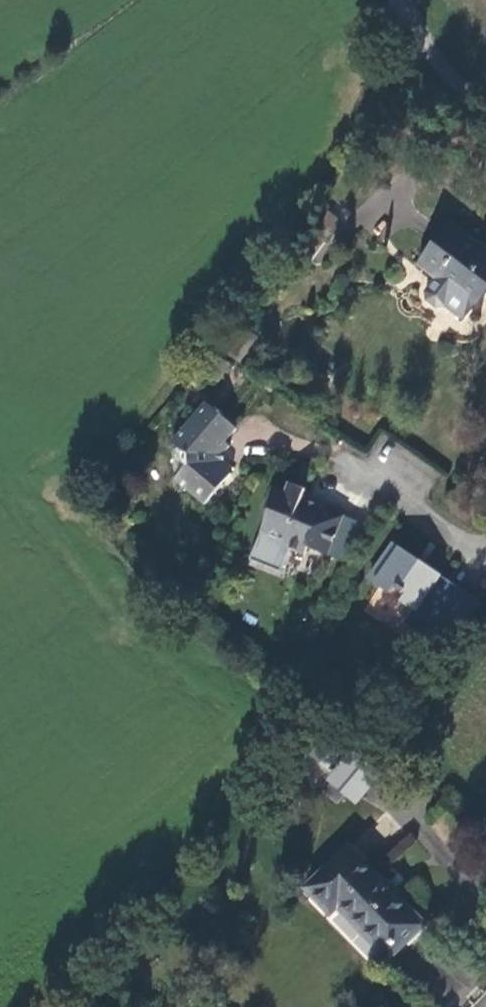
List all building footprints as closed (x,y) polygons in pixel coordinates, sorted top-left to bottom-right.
[(310,263),(340,221),(328,213),(298,255),(310,263)] [(485,294),(485,254),(449,227),(421,264),(439,276),(427,294),(427,304),(438,311),(448,310),(465,323),(479,305),(485,294)] [(239,365),(259,341),(246,331),(227,356),(239,365)] [(175,481),(206,508),(232,476),(230,473),(234,468),(226,460),(224,453),(230,445),(226,442),(237,429),(206,403),(173,444),(191,463),(175,481)] [(327,557),(345,511),(324,504),(322,508),(303,500),(306,491),(289,484),(286,492),(278,491),(274,499),(268,497),(263,511),(269,515),(262,534),(286,542),(285,547),(304,554),(306,550),(327,557)] [(449,581),(393,545),(369,582),(413,612),(403,627),(433,647),(454,625),(446,618),(442,622),(427,613),(449,581)] [(476,600),(449,581),(427,613),(442,622),(446,618),(454,625),(476,600)] [(347,749),(325,782),(358,804),(380,771),(347,749)] [(426,928),(347,848),(305,891),(330,917),(339,910),(390,964),(426,928)]
